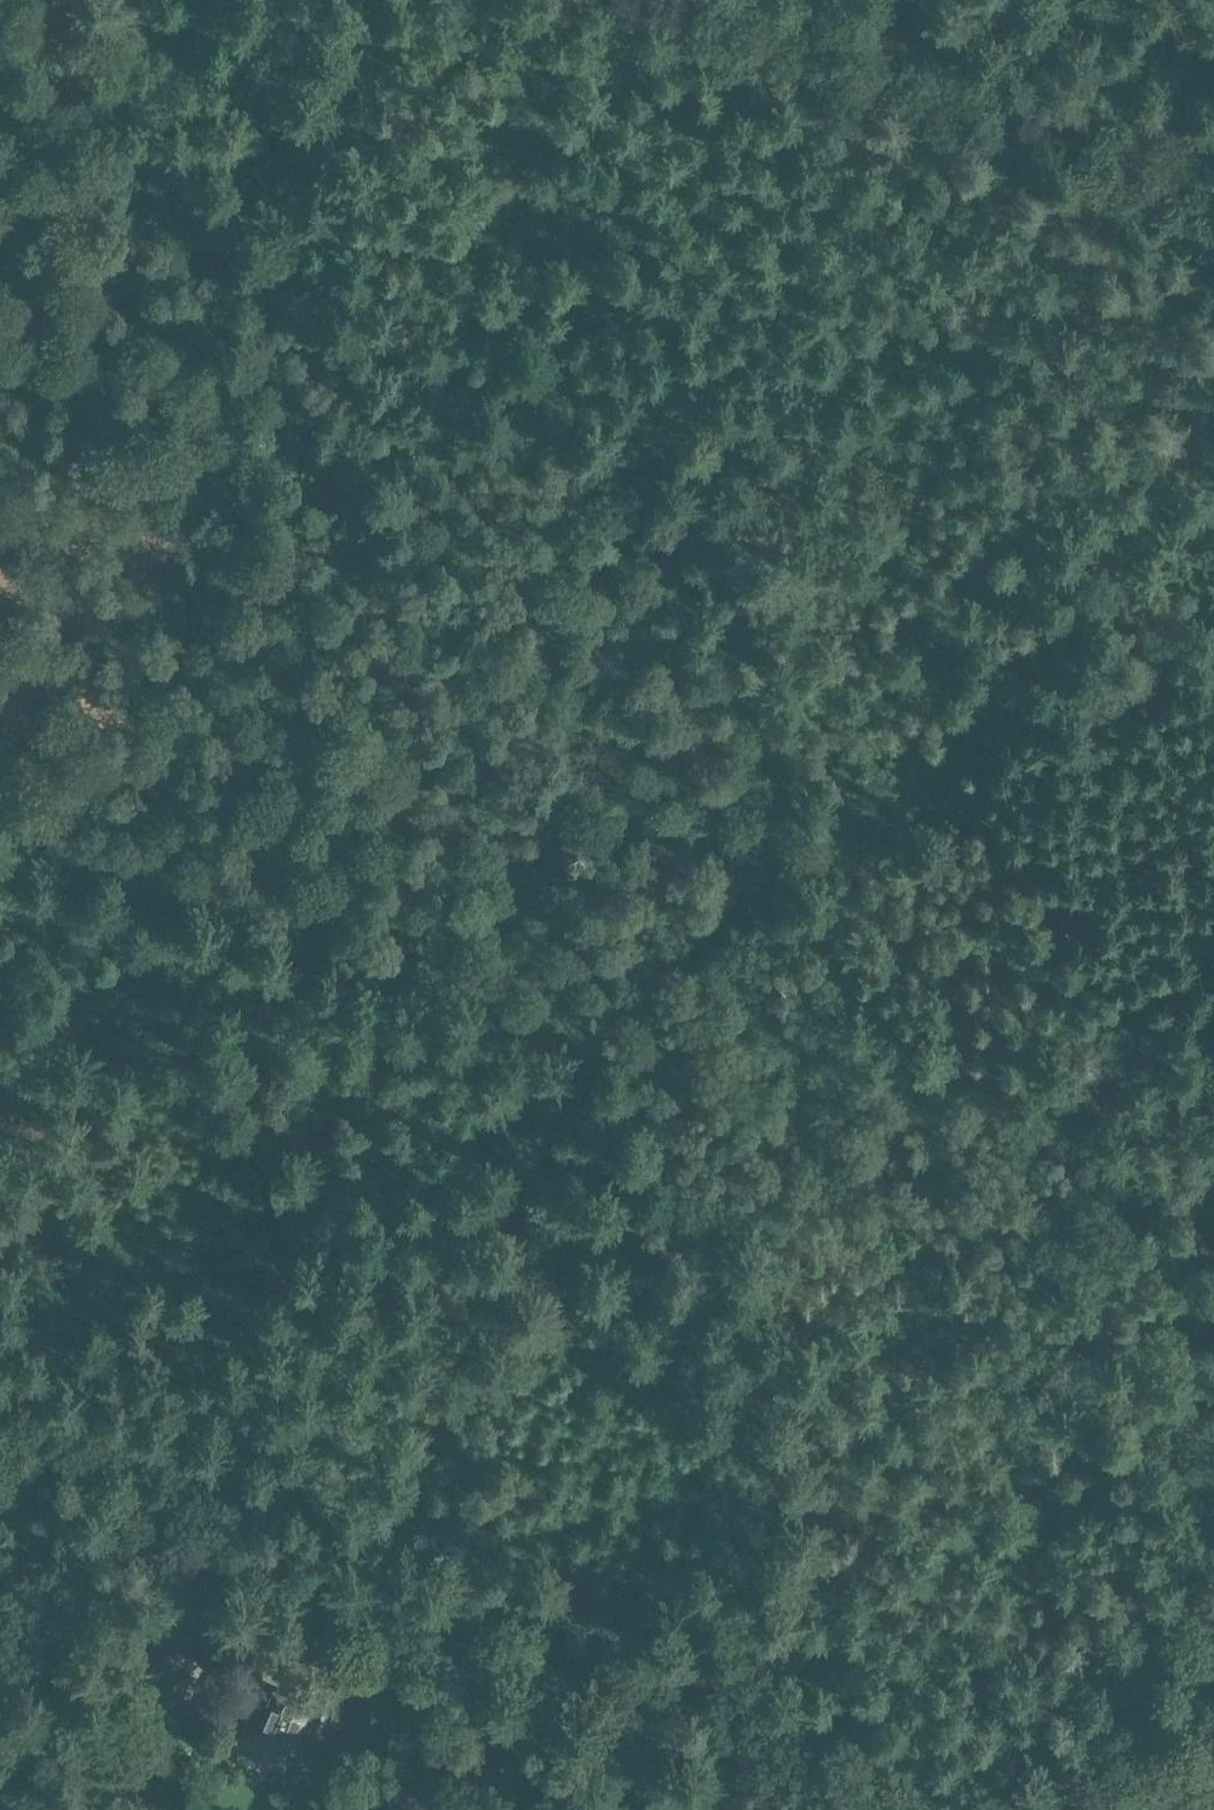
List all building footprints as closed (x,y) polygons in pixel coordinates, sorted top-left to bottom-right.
[(262,1687),(240,1739),(287,1759),(293,1745),(301,1726),(312,1731),(319,1734),(330,1706),(313,1698),(277,1683),(273,1692),(262,1687)] [(365,1807),(371,1809),(380,1809),(386,1799),(373,1792),(365,1807)]
